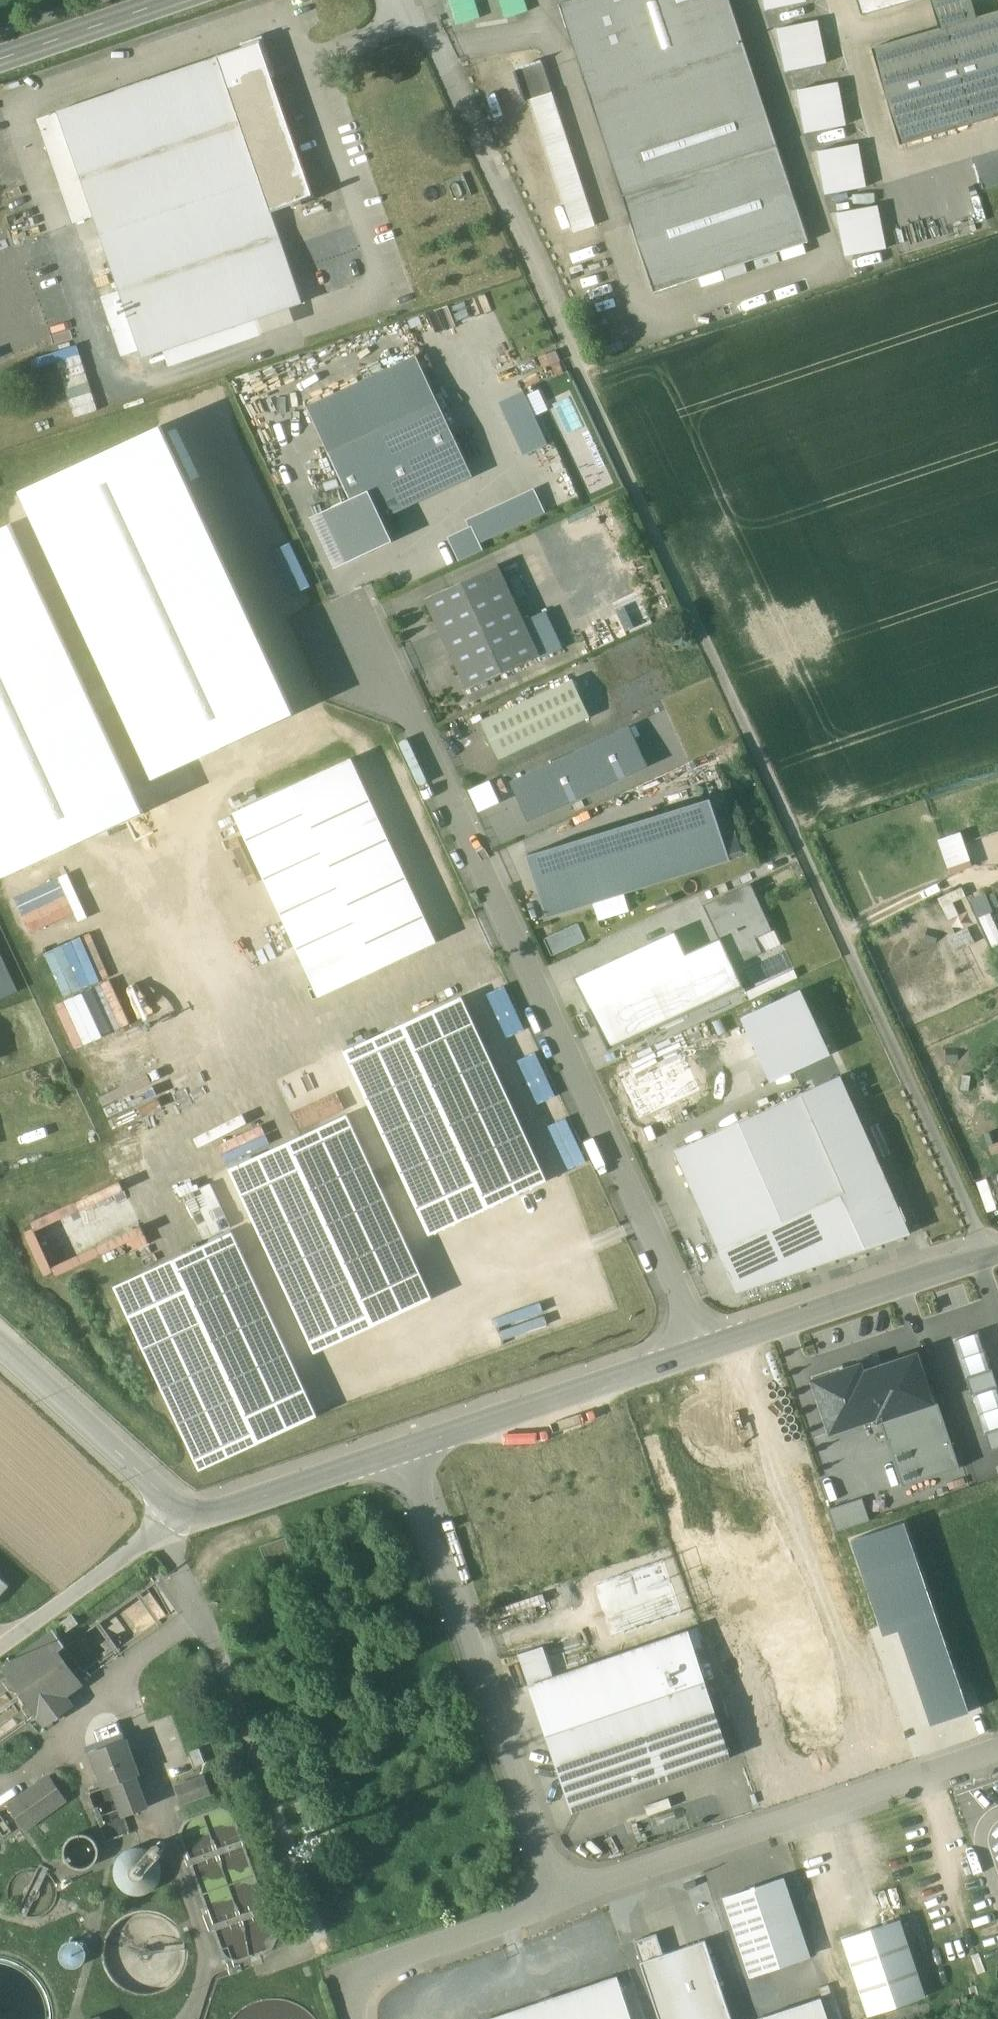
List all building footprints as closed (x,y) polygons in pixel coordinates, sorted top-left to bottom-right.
[(454,15),(477,9),(475,0),(473,0),(451,6),(454,15)] [(503,9),(525,2),(525,0),(500,0),(503,9)] [(560,4),(623,196),(777,145),(730,0),(571,0),(560,4)] [(768,10),(809,0),(765,0),(768,10)] [(862,15),(914,0),(858,0),(862,15)] [(940,28),(977,17),(972,0),(932,0),(940,28)] [(503,9),(506,18),(528,11),(525,2),(503,9)] [(454,15),(456,25),(480,18),(477,9),(454,15)] [(872,48),(901,145),(997,116),(997,11),(977,17),(940,28),(872,48)] [(820,17),(778,26),(787,70),(829,62),(820,17)] [(218,56),(58,112),(94,216),(101,236),(120,291),(140,349),(143,358),(165,351),(257,319),(303,303),(272,212),(294,204),(295,208),(305,204),(304,201),(315,197),(314,196),(313,196),(260,42),(261,42),(261,40),(244,46),(244,47),(219,55),(218,55),(218,56)] [(543,62),(516,71),(526,101),(533,99),(539,118),(558,111),(559,111),(543,62)] [(799,86),(805,132),(847,126),(841,80),(799,86)] [(595,225),(558,111),(539,118),(576,232),(595,225)] [(94,216),(58,112),(40,118),(75,222),(94,216)] [(862,142),(819,147),(824,192),(867,187),(862,142)] [(777,145),(623,196),(655,292),(809,241),(777,145)] [(839,209),(845,254),(887,248),(881,203),(839,209)] [(101,236),(84,242),(103,297),(120,291),(101,236)] [(120,291),(103,297),(123,355),(140,349),(120,291)] [(257,319),(165,351),(170,366),(262,334),(257,319)] [(85,353),(61,358),(72,415),(96,411),(85,353)] [(472,477),(419,360),(311,409),(352,501),(369,493),(381,518),(472,477)] [(526,455),(549,444),(525,392),(502,402),(526,455)] [(162,427),(24,490),(156,778),(295,715),(162,427)] [(534,492),(469,520),(473,529),(479,541),(543,513),(534,492)] [(352,501),(313,518),(335,565),(391,540),(381,518),(369,493),(352,501)] [(10,523),(0,528),(0,867),(4,876),(143,813),(10,523)] [(473,529),(451,539),(461,560),(483,550),(479,541),(473,529)] [(498,564),(425,598),(467,690),(541,656),(523,618),(498,564)] [(545,608),(523,618),(541,656),(562,646),(545,608)] [(573,679),(482,721),(499,758),(590,716),(573,679)] [(511,783),(529,821),(648,766),(630,727),(511,783)] [(352,759),(235,813),(320,998),(437,944),(352,759)] [(490,778),(470,788),(479,809),(500,800),(490,778)] [(713,797),(524,856),(543,915),(732,856),(713,797)] [(951,873),(975,865),(962,829),(939,837),(951,873)] [(32,932),(76,911),(58,875),(14,896),(32,932)] [(721,938),(734,966),(763,952),(757,939),(773,931),(751,884),(705,905),(721,938)] [(997,919),(997,901),(992,889),(971,900),(994,946),(997,944),(997,926),(995,920),(997,919)] [(110,973),(90,930),(45,951),(66,994),(110,973)] [(676,932),(577,979),(608,1050),(743,988),(734,966),(721,938),(686,955),(676,932)] [(16,991),(0,956),(0,998),(16,991)] [(151,1068),(133,1021),(121,1026),(104,982),(51,1003),(106,1143),(101,1145),(110,1167),(146,1152),(136,1126),(179,1109),(161,1064),(151,1068)] [(743,1020),(771,1080),(829,1054),(800,993),(743,1020)] [(462,998),(344,1052),(429,1237),(547,1183),(462,998)] [(843,1078),(676,1150),(737,1289),(911,1235),(843,1078)] [(346,1116),(231,1169),(317,1354),(432,1301),(346,1116)] [(568,1117),(550,1125),(569,1168),(586,1160),(568,1117)] [(230,1229),(113,1283),(199,1468),(316,1413),(230,1229)] [(874,1403),(926,1386),(916,1356),(870,1371),(872,1376),(863,1379),(860,1366),(815,1381),(831,1430),(878,1414),(874,1403)] [(990,1369),(968,1376),(967,1377),(972,1394),(974,1394),(996,1387),(997,1386),(992,1369),(990,1369)] [(874,1403),(878,1414),(902,1488),(960,1469),(932,1384),(926,1386),(874,1403)] [(987,1432),(985,1432),(991,1451),(997,1449),(997,1428),(987,1432)] [(868,1521),(861,1499),(828,1510),(836,1532),(868,1521)] [(899,1629),(932,1724),(969,1712),(904,1519),(851,1537),(884,1634),(899,1629)] [(287,1537),(261,1546),(271,1574),(297,1565),(287,1537)] [(682,1613),(663,1560),(595,1583),(613,1637),(682,1613)] [(9,1585),(0,1577),(0,1596),(9,1585)] [(497,1608),(503,1625),(547,1610),(541,1593),(497,1608)] [(54,1630),(5,1667),(10,1673),(38,1712),(47,1723),(73,1704),(65,1693),(81,1682),(57,1650),(64,1645),(54,1630)] [(548,1735),(705,1681),(687,1630),(553,1676),(530,1684),(548,1735)] [(519,1653),(530,1684),(553,1676),(543,1645),(519,1653)] [(705,1681),(548,1735),(574,1812),(731,1758),(705,1681)] [(92,1751),(106,1789),(115,1786),(126,1816),(148,1808),(137,1777),(142,1775),(128,1738),(92,1751)] [(51,1774),(8,1804),(25,1828),(68,1798),(51,1774)] [(205,1775),(178,1785),(184,1802),(211,1792),(205,1775)] [(60,1843),(56,1853),(57,1861),(60,1867),(67,1874),(79,1876),(94,1867),(98,1859),(97,1849),(94,1843),(85,1836),(80,1835),(69,1836),(60,1843)] [(4,1891),(5,1903),(9,1911),(16,1917),(25,1921),(39,1921),(51,1915),(56,1908),(59,1900),(59,1887),(55,1878),(48,1870),(37,1866),(28,1866),(18,1869),(7,1880),(4,1891)] [(785,1878),(725,1898),(751,1975),(811,1955),(785,1878)] [(901,1919),(843,1938),(869,2015),(927,1996),(901,1919)] [(634,1941),(641,1962),(663,1954),(656,1934),(634,1941)] [(70,1938),(60,1954),(78,1964),(88,1949),(70,1938)] [(641,1962),(660,2018),(732,2018),(706,1940),(663,1954),(641,1962)] [(503,2018),(630,2018),(617,1980),(503,2018)] [(770,2013),(773,2018),(830,2018),(821,1995),(770,2013)]
